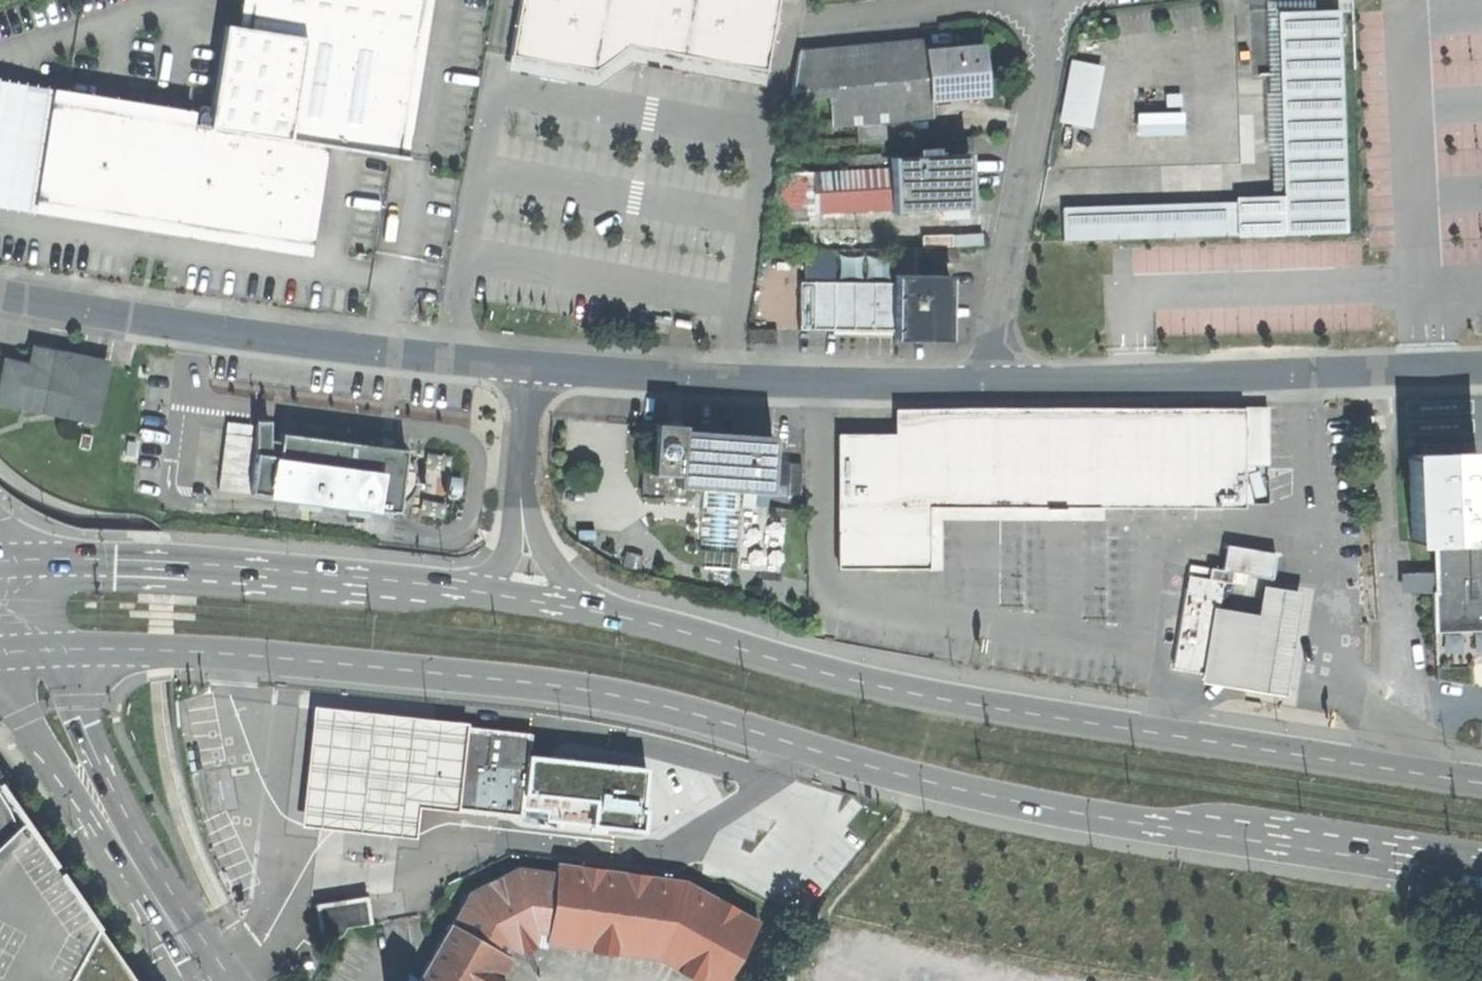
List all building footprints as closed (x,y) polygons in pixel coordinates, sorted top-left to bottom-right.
[(222,26),(206,127),(314,144),(393,157),(419,0),(251,0),(246,29),(222,26)] [(594,63),(620,45),(765,72),(778,0),(517,0),(507,56),(593,72),(594,63)] [(1282,197),(1284,234),(1346,231),(1338,10),(1275,12),(1282,197)] [(923,51),(922,41),(823,51),(827,92),(830,125),(929,115),(927,99),(923,51)] [(923,51),(927,99),(984,93),(980,46),(923,51)] [(823,51),(797,54),(789,97),(827,92),(823,51)] [(1072,62),(1060,120),(1086,125),(1097,67),(1072,62)] [(52,87),(0,79),(0,209),(32,214),(52,87)] [(59,105),(43,199),(148,215),(146,226),(165,228),(166,219),(299,240),(305,203),(306,203),(314,156),(312,156),(314,144),(206,127),(173,122),(173,123),(59,105)] [(938,153),(968,151),(967,137),(938,138),(938,153)] [(964,155),(888,158),(888,169),(890,208),(890,211),(966,208),(964,155)] [(812,211),(890,208),(888,169),(810,173),(812,211)] [(775,176),(772,202),(770,221),(804,221),(803,176),(775,176)] [(1236,203),(1237,235),(1237,236),(1284,234),(1282,197),(1236,198),(1236,203)] [(1062,242),(1237,235),(1236,203),(1061,209),(1062,242)] [(956,248),(928,248),(928,263),(956,263),(956,248)] [(893,274),(893,282),(892,330),(892,340),(946,340),(947,275),(893,274)] [(893,282),(797,283),(797,330),(892,330),(893,282)] [(675,319),(674,325),(688,328),(690,322),(675,319)] [(774,329),(747,329),(747,343),(774,343),(774,329)] [(0,382),(0,403),(93,421),(105,363),(55,353),(52,371),(4,362),(0,382)] [(1241,410),(1241,465),(1266,465),(1265,407),(1241,407),(1241,410)] [(837,436),(837,566),(925,566),(925,505),(1241,505),(1241,465),(1241,410),(895,411),(895,436),(837,436)] [(254,448),(248,493),(300,499),(299,504),(312,506),(312,501),(351,506),(350,511),(364,513),(365,508),(396,512),(397,504),(400,503),(404,500),(407,498),(410,495),(412,492),(413,489),(414,486),(414,482),(414,478),(414,474),(412,469),(409,464),(406,461),(403,458),(404,450),(389,448),(389,444),(380,443),(379,447),(279,433),(278,441),(268,440),(267,425),(253,424),(254,448)] [(755,491),(767,492),(771,437),(680,431),(681,426),(670,426),(653,424),(649,472),(642,472),(640,495),(674,497),(675,485),(741,490),(755,491)] [(91,436),(79,434),(77,448),(88,450),(91,436)] [(1406,456),(1410,541),(1429,540),(1431,591),(1428,591),(1430,631),(1433,631),(1435,681),(1471,686),(1470,665),(1477,657),(1481,657),(1481,520),(1477,520),(1474,453),(1437,455),(1406,456)] [(803,488),(803,460),(780,460),(780,488),(803,488)] [(755,491),(741,490),(740,506),(755,506),(755,491)] [(1220,570),(1244,574),(1269,579),(1274,553),(1225,544),(1220,570)] [(1170,666),(1206,672),(1217,607),(1221,582),(1242,585),(1244,574),(1220,570),(1188,565),(1170,666)] [(1429,588),(1428,568),(1400,569),(1401,589),(1429,588)] [(1206,672),(1283,685),(1300,585),(1260,578),(1254,613),(1217,607),(1206,672)] [(460,775),(465,726),(466,723),(452,721),(312,706),(298,825),(413,838),(417,807),(456,811),(460,775)] [(529,748),(530,733),(465,726),(460,775),(456,811),(493,815),(521,818),(524,795),(524,788),(529,748)] [(529,748),(524,788),(587,795),(584,819),(635,824),(642,760),(529,748)] [(98,934),(21,823),(0,792),(0,980),(132,980),(98,934)] [(510,960),(502,955),(508,946),(519,952),(535,945),(536,932),(546,932),(546,946),(657,961),(693,980),(723,980),(756,920),(684,879),(556,861),(554,872),(516,866),(468,890),(417,980),(498,980),(510,960)] [(319,938),(341,934),(344,926),(370,922),(368,909),(365,895),(313,904),(316,918),(319,938)]
